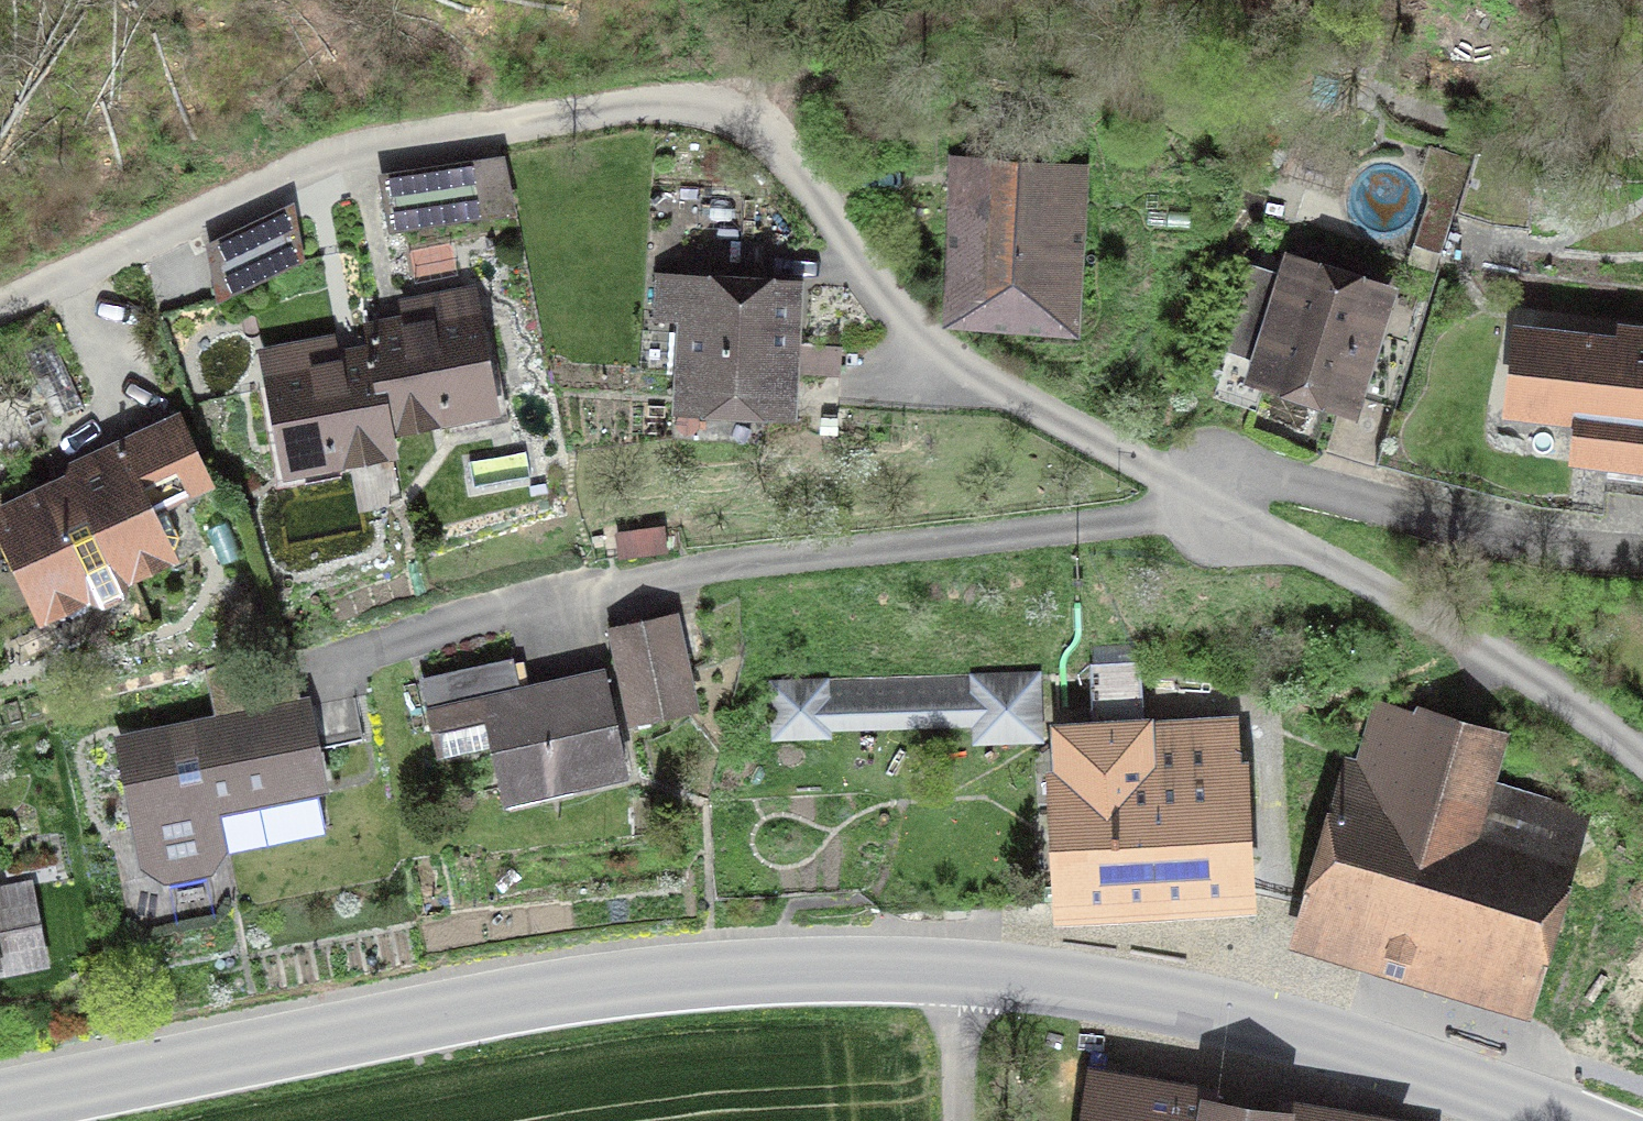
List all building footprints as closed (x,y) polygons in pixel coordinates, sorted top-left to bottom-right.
[(1435,190),(1406,261),(1430,268),(1463,160),(1427,149),(1419,184),(1435,190)] [(500,167),(386,185),(393,230),(507,212),(500,167)] [(1070,354),(1081,181),(953,173),(941,345),(1070,354)] [(293,208),(211,250),(218,307),(302,262),(293,208)] [(1361,327),(1374,296),(1299,268),(1293,284),(1251,268),(1221,349),(1338,394),(1361,327)] [(782,439),(792,303),(659,293),(656,331),(676,332),(669,430),(782,439)] [(491,430),(471,306),(366,323),(372,355),(385,448),(491,430)] [(1558,424),(1568,328),(1499,321),(1489,417),(1558,424)] [(1361,327),(1338,394),(1380,408),(1403,341),(1361,327)] [(1558,424),(1554,455),(1642,464),(1642,336),(1568,328),(1558,424)] [(385,448),(372,355),(257,372),(274,493),(389,477),(385,448)] [(175,432),(66,479),(70,489),(0,519),(0,571),(29,638),(163,581),(141,530),(206,502),(175,432)] [(676,617),(605,630),(623,723),(694,709),(676,617)] [(618,771),(597,672),(513,690),(506,660),(423,678),(433,725),(482,715),(500,796),(618,771)] [(971,675),(811,679),(811,663),(760,664),(762,717),(812,716),(812,700),(972,697),(972,716),(1022,715),(1021,662),(971,663),(971,675)] [(294,717),(285,669),(203,683),(212,733),(113,751),(139,891),(212,878),(203,829),(321,807),(304,715),(294,717)] [(1239,920),(1228,732),(1148,737),(1144,673),(1089,676),(1093,737),(1053,740),(1056,788),(1039,789),(1048,931),(1239,920)] [(1357,775),(1345,772),(1288,964),(1527,1035),(1589,827),(1489,798),(1502,752),(1375,715),(1357,775)] [(1083,1071),(1076,1120),(1404,1120),(1290,1103),(1287,1119),(1190,1104),(1193,1087),(1083,1071)]
